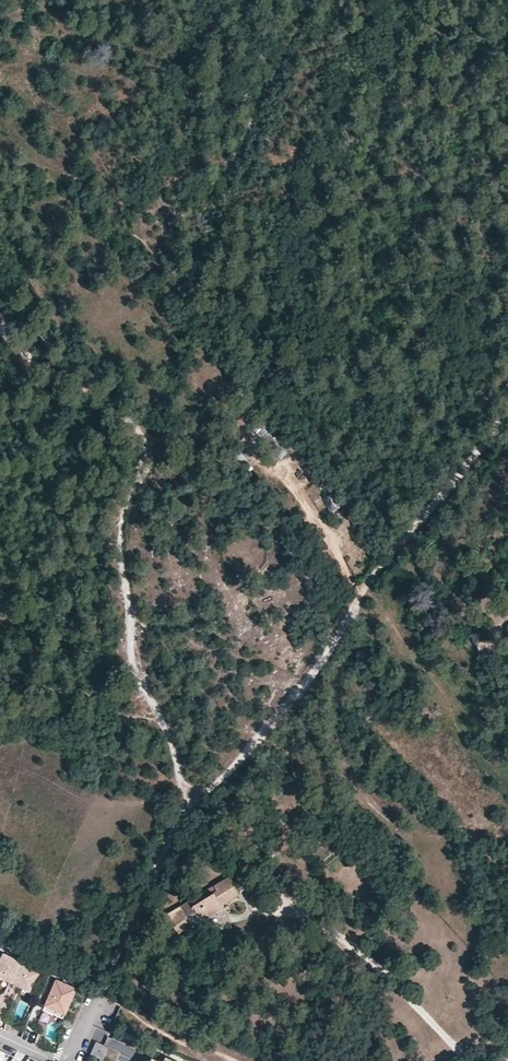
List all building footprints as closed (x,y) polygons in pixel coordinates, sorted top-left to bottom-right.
[(323,497),(329,508),(337,503),(331,492),(323,497)] [(496,652),(493,638),(476,642),(479,655),(496,652)] [(202,920),(223,907),(221,904),(239,893),(229,876),(214,886),(216,890),(206,896),(203,892),(169,913),(172,917),(169,919),(177,933),(193,924),(192,923),(200,918),(202,920)] [(206,896),(216,890),(214,886),(203,892),(206,896)] [(20,962),(20,961),(3,952),(0,958),(0,976),(10,981),(20,962)] [(29,991),(39,971),(20,962),(10,981),(29,991)] [(64,1012),(75,987),(56,979),(58,975),(49,971),(37,998),(46,1002),(45,1004),(64,1012)] [(10,1000),(3,996),(0,1001),(0,1014),(3,1015),(10,1000)] [(64,1012),(45,1004),(43,1009),(62,1017),(64,1012)] [(38,1018),(47,1020),(49,1012),(40,1010),(38,1018)] [(103,1059),(108,1047),(96,1041),(91,1053),(103,1059)]
